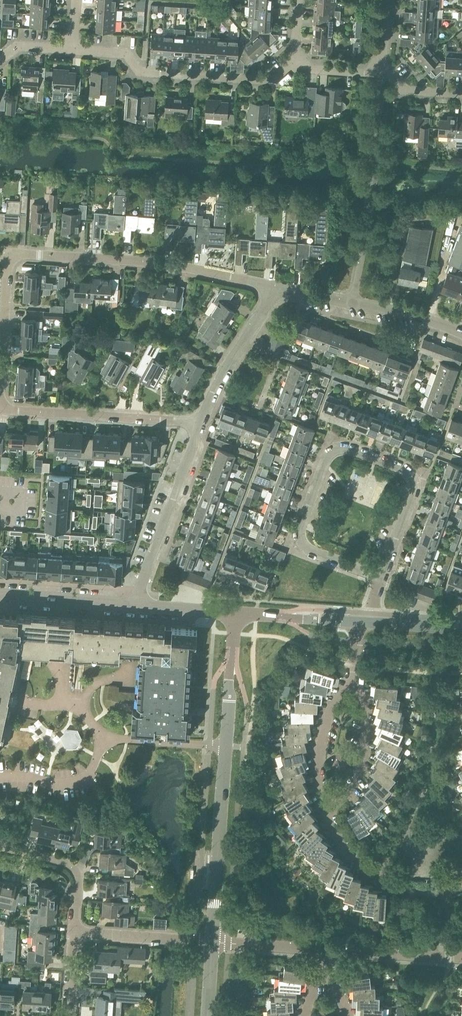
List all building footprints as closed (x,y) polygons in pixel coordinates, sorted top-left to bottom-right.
[(98,8),(117,9),(117,0),(98,0),(98,8)] [(317,9),(314,9),(314,17),(334,19),(341,19),(341,10),(335,10),(335,1),(318,0),(317,0),(317,9)] [(8,13),(9,6),(16,6),(16,2),(3,1),(2,12),(8,13)] [(30,14),(49,15),(50,5),(31,3),(30,14)] [(273,7),(254,6),(253,16),(272,18),(273,7)] [(418,12),(402,11),(402,16),(439,18),(440,18),(440,8),(418,6),(418,12)] [(97,19),(116,20),(117,9),(98,8),(97,19)] [(2,12),(1,26),(12,27),(13,20),(8,19),(8,13),(2,12)] [(30,25),(49,27),(49,15),(30,14),(30,25)] [(249,16),(248,28),(252,28),(259,28),(271,29),(272,18),(253,16),(249,16)] [(439,18),(402,16),(401,21),(417,22),(416,28),(438,29),(439,18)] [(314,17),(313,26),(316,26),(315,35),(333,36),(334,19),(314,17)] [(96,30),(115,31),(116,20),(97,19),(96,30)] [(453,26),(457,30),(461,26),(461,20),(459,20),(455,20),(455,23),(455,24),(453,26)] [(184,54),(185,29),(174,28),(174,34),(172,58),(177,58),(178,54),(184,54)] [(269,45),(276,38),(277,31),(271,31),(271,29),(259,28),(259,33),(251,40),(262,52),(270,46),(269,45)] [(411,33),(411,39),(416,39),(428,39),(428,40),(432,40),(437,40),(438,29),(416,28),(416,34),(411,33)] [(196,30),(185,29),(184,54),(190,54),(189,59),(194,60),(196,36),(196,30)] [(207,31),(196,30),(196,36),(194,60),(199,60),(199,55),(206,56),(207,31)] [(152,33),(151,52),(150,57),(156,57),(156,52),(162,53),(163,34),(152,33)] [(163,34),(162,53),(168,53),(168,58),(172,58),(174,34),(163,34)] [(315,35),(314,44),(312,44),(311,52),(332,54),(333,36),(315,35)] [(207,37),(206,56),(211,56),(211,61),(216,61),(217,37),(207,37)] [(217,37),(216,61),(220,61),(221,57),(227,57),(228,38),(217,37)] [(239,46),(239,39),(228,38),(227,57),(233,57),(232,62),(237,63),(238,58),(238,46),(239,46)] [(427,45),(428,40),(428,39),(416,39),(416,42),(409,47),(413,52),(416,55),(415,56),(421,63),(434,52),(427,45)] [(262,52),(251,40),(244,46),(239,46),(238,46),(238,58),(241,58),(246,64),(254,58),(255,59),(262,52)] [(446,60),(445,60),(441,60),(434,52),(421,63),(428,71),(429,70),(436,77),(442,72),(445,72),(446,60)] [(445,72),(444,77),(450,77),(450,72),(456,73),(457,56),(446,55),(445,60),(446,60),(445,72)] [(39,68),(22,67),(21,74),(24,74),(23,89),(35,90),(36,100),(36,101),(43,100),(45,75),(45,72),(39,71),(39,68)] [(53,90),(53,98),(64,99),(64,91),(64,89),(73,90),(72,94),(72,98),(79,99),(80,95),(81,74),(75,74),(75,72),(63,71),(63,70),(55,69),(55,71),(54,76),(54,81),(53,90)] [(117,75),(108,74),(108,76),(101,75),(102,72),(91,72),(90,94),(96,94),(96,99),(106,100),(106,102),(115,102),(117,75)] [(285,112),(299,113),(299,116),(307,116),(315,117),(317,87),(306,86),(305,98),(286,96),(285,112)] [(343,89),(326,88),(325,100),(317,100),(316,115),(333,117),(333,110),(341,110),(341,109),(343,109),(345,108),(346,107),(346,105),(345,103),(344,102),(342,102),(343,89)] [(122,94),(122,98),(126,99),(124,118),(148,120),(147,126),(154,126),(156,96),(144,95),(144,91),(143,92),(142,91),(137,93),(137,95),(130,94),(126,94),(122,94)] [(175,112),(187,112),(186,118),(192,118),(193,106),(187,106),(188,98),(166,97),(165,111),(165,117),(175,118),(175,112)] [(222,118),(221,125),(234,126),(235,114),(227,113),(228,102),(206,101),(205,117),(222,118)] [(251,102),(250,109),(249,109),(248,124),(259,125),(265,138),(273,139),(274,116),(267,115),(268,104),(251,102)] [(71,104),(70,118),(77,118),(78,104),(71,104)] [(406,135),(405,141),(418,142),(417,145),(418,145),(418,153),(419,153),(427,153),(429,127),(421,127),(422,114),(407,113),(406,135)] [(457,122),(457,117),(449,116),(448,120),(440,119),(439,135),(447,136),(454,146),(461,147),(461,123),(457,122)] [(94,212),(92,238),(100,239),(101,225),(107,225),(107,228),(123,230),(123,226),(124,226),(125,214),(126,195),(126,188),(118,187),(118,194),(114,194),(113,213),(94,212)] [(8,211),(9,211),(9,214),(0,213),(0,229),(14,230),(19,230),(19,224),(20,215),(20,213),(26,213),(28,195),(21,194),(20,202),(8,201),(8,211)] [(50,198),(49,210),(57,211),(58,196),(51,195),(50,198)] [(143,215),(125,214),(124,226),(123,226),(123,230),(122,240),(130,241),(131,227),(138,227),(138,231),(154,232),(154,228),(156,197),(145,196),(143,215)] [(198,200),(186,199),(184,224),(165,223),(165,229),(164,249),(171,250),(172,236),(179,236),(178,240),(194,241),(194,237),(195,237),(196,225),(198,200)] [(193,251),(201,252),(202,238),(209,238),(209,242),(225,243),(225,239),(228,202),(216,201),(214,226),(210,226),(210,219),(209,218),(203,217),(201,219),(200,225),(196,225),(195,237),(194,237),(194,241),(193,251)] [(33,231),(48,232),(50,212),(42,212),(42,208),(42,205),(33,204),(33,207),(32,218),(33,219),(33,231)] [(86,218),(87,204),(79,204),(79,207),(64,206),(63,213),(62,233),(71,233),(71,234),(78,235),(78,230),(79,218),(86,218)] [(236,238),(236,240),(234,264),(242,265),(243,251),(249,251),(249,255),(265,256),(265,252),(266,240),(267,240),(269,205),(257,204),(255,239),(236,238)] [(288,206),(285,241),(267,240),(266,240),(265,252),(265,256),(264,266),(272,267),(273,253),(279,253),(278,257),(295,258),(295,254),(296,242),(299,207),(288,206)] [(317,208),(315,243),(296,242),(295,254),(295,258),(294,268),(302,269),(303,255),(309,255),(309,259),(325,260),(329,209),(317,208)] [(426,263),(433,229),(409,226),(409,227),(403,259),(426,263)] [(449,263),(457,266),(461,268),(461,233),(459,231),(448,262),(449,263)] [(416,263),(415,269),(401,266),(398,281),(406,283),(405,284),(414,286),(415,284),(417,285),(419,273),(428,275),(430,266),(416,263)] [(459,297),(461,289),(461,277),(454,274),(448,272),(447,276),(441,290),(459,297)] [(25,273),(24,286),(38,287),(44,288),(51,288),(53,288),(53,283),(51,282),(45,282),(46,275),(25,273)] [(110,288),(111,279),(93,278),(92,283),(93,283),(92,296),(106,297),(106,301),(117,302),(118,289),(110,288)] [(67,290),(66,303),(77,304),(78,300),(91,301),(92,296),(93,283),(92,283),(75,281),(74,291),(67,290)] [(159,283),(158,288),(157,301),(156,306),(167,307),(167,302),(171,303),(170,307),(182,309),(183,296),(176,295),(177,286),(159,283)] [(24,286),(23,300),(37,301),(38,287),(24,286)] [(132,294),(131,307),(142,308),(142,304),(156,306),(157,301),(158,288),(141,286),(140,295),(132,294)] [(234,310),(226,305),(230,299),(234,292),(231,290),(222,288),(213,301),(217,304),(209,315),(225,325),(234,310)] [(49,318),(54,318),(62,319),(63,312),(50,311),(49,318)] [(208,314),(199,330),(200,330),(195,337),(206,344),(210,338),(218,343),(228,327),(225,325),(209,315),(208,314)] [(299,317),(292,336),(304,340),(309,325),(310,325),(310,323),(305,321),(306,320),(299,317)] [(22,320),(22,333),(36,334),(42,334),(42,328),(36,328),(36,320),(22,320)] [(289,325),(277,321),(275,327),(287,331),(289,325)] [(320,329),(321,327),(310,322),(310,323),(310,325),(304,340),(315,344),(320,329)] [(273,333),(285,337),(287,331),(275,327),(273,333)] [(320,329),(315,344),(326,348),(332,333),(333,331),(328,329),(327,331),(321,329),(320,329)] [(48,335),(42,334),(36,334),(22,333),(21,346),(35,347),(35,340),(47,341),(48,335)] [(271,339),(283,343),(285,337),(273,333),(271,339)] [(329,356),(331,350),(337,352),(343,337),(344,335),(339,333),(338,335),(332,333),(326,348),(324,354),(329,356)] [(69,351),(68,366),(67,367),(70,368),(66,374),(80,382),(87,370),(91,372),(96,363),(78,353),(74,352),(76,335),(62,334),(61,348),(70,349),(70,351),(69,351)] [(354,341),(355,341),(356,339),(351,337),(350,340),(343,337),(337,352),(349,356),(354,341)] [(114,339),(113,348),(134,351),(135,341),(114,339)] [(283,343),(271,339),(269,344),(281,349),(283,343)] [(424,339),(420,350),(423,351),(426,352),(430,341),(424,339)] [(152,340),(135,371),(142,375),(140,378),(154,386),(164,369),(166,365),(154,359),(161,345),(152,340)] [(354,341),(349,356),(360,360),(366,345),(367,343),(362,341),(361,343),(355,341),(354,341)] [(426,352),(459,364),(461,357),(461,353),(430,341),(426,352)] [(267,351),(279,355),(281,349),(269,344),(267,351)] [(366,345),(360,360),(371,365),(377,350),(378,347),(373,345),(372,348),(366,345)] [(176,373),(170,384),(174,386),(173,389),(177,392),(180,394),(185,385),(191,389),(203,367),(201,367),(206,359),(185,347),(180,356),(188,361),(180,376),(176,373)] [(377,350),(371,365),(383,369),(388,354),(389,351),(384,349),(383,352),(377,350)] [(417,358),(414,366),(419,367),(422,360),(420,359),(423,351),(420,350),(417,358)] [(111,353),(101,372),(104,374),(103,376),(117,384),(126,367),(128,363),(114,355),(111,353)] [(388,354),(383,369),(381,373),(392,377),(399,358),(400,358),(401,356),(395,354),(395,356),(388,354)] [(403,383),(412,360),(407,358),(406,360),(400,358),(399,358),(392,377),(397,379),(397,380),(403,383)] [(458,369),(440,362),(436,374),(454,380),(456,376),(459,369),(458,369)] [(308,370),(291,364),(287,375),(304,381),(308,370)] [(19,366),(19,374),(18,374),(17,379),(47,381),(47,375),(40,374),(40,371),(37,367),(19,366)] [(410,377),(415,379),(419,367),(414,366),(413,369),(410,377)] [(451,387),(452,387),(455,380),(454,380),(436,374),(432,385),(450,391),(451,387)] [(283,387),(299,393),(304,395),(309,383),(304,381),(287,375),(283,387)] [(406,388),(411,390),(415,379),(410,377),(406,388)] [(17,379),(17,384),(16,384),(16,395),(26,396),(27,393),(32,393),(32,386),(37,387),(38,386),(44,387),(44,390),(52,390),(52,381),(47,381),(17,379)] [(348,384),(344,395),(352,398),(354,392),(356,387),(348,384)] [(447,398),(445,397),(447,391),(450,392),(450,391),(432,385),(428,396),(446,402),(447,398)] [(279,398),(295,404),(299,393),(283,387),(279,398)] [(327,394),(319,415),(331,419),(337,403),(339,399),(327,394)] [(424,408),(441,414),(443,409),(444,408),(445,409),(447,403),(446,402),(428,396),(424,408)] [(281,412),(291,415),(295,404),(279,398),(277,402),(275,402),(273,409),(274,411),(280,413),(281,412)] [(342,424),(348,407),(337,403),(331,419),(342,424)] [(227,434),(229,428),(235,411),(230,409),(230,408),(222,404),(219,413),(221,413),(217,423),(224,426),(222,432),(227,434)] [(348,407),(342,424),(354,428),(360,411),(348,407)] [(235,411),(229,428),(240,432),(246,415),(235,411)] [(365,432),(371,415),(360,411),(354,428),(365,432)] [(376,436),(382,420),(384,415),(379,413),(377,417),(371,415),(365,432),(376,436)] [(252,436),(258,420),(246,415),(240,432),(246,434),(244,440),(249,442),(252,436)] [(452,420),(453,418),(452,418),(446,436),(457,440),(461,427),(461,422),(458,420),(458,422),(452,420)] [(263,440),(269,424),(258,420),(252,436),(263,440)] [(382,420),(376,436),(387,440),(394,424),(382,420)] [(314,430),(298,424),(293,435),(310,441),(314,430)] [(399,445),(405,428),(394,424),(387,440),(399,445)] [(410,449),(416,432),(405,428),(399,445),(410,449)] [(23,451),(37,452),(38,431),(31,431),(30,434),(24,433),(23,446),(23,450),(23,451)] [(68,452),(69,432),(56,431),(56,436),(49,436),(48,451),(67,452),(68,452)] [(23,454),(23,451),(23,450),(23,446),(24,433),(10,432),(9,449),(9,450),(17,451),(17,454),(23,454)] [(67,457),(86,458),(88,438),(81,438),(81,432),(69,432),(68,452),(67,452),(67,457)] [(416,432),(410,449),(421,453),(427,436),(416,432)] [(94,438),(88,438),(86,458),(106,460),(107,455),(106,455),(107,434),(95,433),(94,438)] [(122,456),(125,456),(126,440),(119,440),(120,435),(107,434),(106,455),(107,455),(122,456)] [(125,456),(144,457),(146,436),(133,435),(133,441),(126,440),(125,456)] [(289,447),(306,453),(310,441),(293,435),(289,447)] [(158,442),(158,437),(146,436),(144,457),(144,459),(161,460),(167,443),(158,442)] [(433,457),(433,456),(439,441),(427,436),(421,453),(433,457)] [(216,438),(214,443),(223,446),(225,441),(216,438)] [(285,458),(302,464),(306,453),(289,447),(285,458)] [(235,455),(218,449),(214,460),(230,466),(237,468),(238,464),(232,462),(235,455)] [(440,449),(439,454),(451,459),(452,454),(440,449)] [(281,469),(297,475),(302,464),(285,458),(281,469)] [(230,466),(214,460),(210,471),(226,477),(230,466)] [(448,462),(444,473),(461,480),(461,476),(461,467),(448,462)] [(297,475),(281,469),(277,480),(293,486),(297,475)] [(226,477),(210,471),(206,483),(222,489),(226,477)] [(252,481),(257,482),(270,486),(272,485),(272,484),(275,485),(272,492),(289,498),(293,486),(277,480),(260,474),(255,472),(252,481)] [(444,473),(440,485),(457,491),(461,480),(444,473)] [(49,475),(48,486),(69,488),(71,488),(72,476),(49,475)] [(119,479),(118,490),(144,492),(144,481),(119,479)] [(202,494),(218,500),(222,489),(206,483),(202,494)] [(440,485),(436,496),(452,502),(457,491),(440,485)] [(68,498),(69,488),(48,486),(47,497),(68,498)] [(118,490),(117,501),(143,503),(144,492),(118,490)] [(268,503),(285,509),(289,498),(272,492),(268,503)] [(202,494),(198,505),(214,511),(220,513),(222,508),(216,506),(218,500),(202,494)] [(456,506),(457,504),(452,502),(436,496),(432,507),(448,513),(451,506),(456,506)] [(67,508),(68,498),(47,497),(47,507),(67,508)] [(136,513),(136,514),(142,515),(143,503),(117,501),(116,512),(136,513)] [(264,514),(281,520),(285,509),(268,503),(264,514)] [(214,511),(198,505),(193,516),(210,522),(214,511)] [(47,507),(46,518),(72,520),(72,509),(67,508),(47,507)] [(428,519),(444,525),(448,526),(449,521),(446,520),(448,513),(432,507),(428,519)] [(115,512),(114,523),(135,524),(136,514),(136,513),(116,512),(115,512)] [(260,525),(277,531),(281,520),(264,514),(260,525)] [(210,522),(193,516),(189,528),(206,534),(210,522)] [(71,531),(72,520),(46,518),(45,529),(71,531)] [(444,525),(428,519),(424,530),(440,536),(444,525)] [(134,536),(135,524),(114,523),(112,522),(111,534),(134,536)] [(258,532),(256,537),(272,543),(277,531),(260,525),(253,523),(251,529),(258,532)] [(185,539),(202,545),(206,534),(189,528),(185,539)] [(440,536),(424,530),(419,541),(436,547),(440,536)] [(202,545),(185,539),(181,550),(197,556),(199,552),(202,545)] [(436,547),(419,541),(415,553),(432,559),(434,552),(436,547)] [(181,550),(177,561),(193,567),(198,569),(202,558),(197,556),(181,550)] [(1,573),(14,574),(15,552),(2,551),(1,573)] [(38,551),(38,556),(39,556),(37,575),(49,576),(51,557),(51,552),(38,551)] [(27,553),(15,552),(14,574),(26,575),(27,553)] [(26,575),(37,575),(39,556),(38,556),(28,555),(28,553),(27,553),(26,575)] [(411,564),(428,570),(432,559),(415,553),(411,564)] [(74,554),(74,559),(75,559),(73,578),(85,579),(87,555),(74,554)] [(99,556),(87,555),(85,579),(97,580),(98,560),(99,560),(99,556)] [(225,555),(219,572),(231,576),(237,559),(225,555)] [(110,561),(109,580),(121,581),(123,557),(110,556),(110,561)] [(63,558),(51,557),(49,576),(61,577),(63,558)] [(61,577),(73,578),(75,559),(74,559),(63,558),(61,577)] [(242,580),(248,563),(237,559),(231,576),(242,580)] [(110,561),(99,560),(98,560),(97,580),(109,580),(110,561)] [(253,584),(259,568),(248,563),(242,580),(253,584)] [(414,577),(423,581),(428,570),(411,564),(409,568),(407,568),(404,576),(413,580),(414,577)] [(265,589),(271,572),(259,568),(253,584),(265,589)] [(189,571),(183,569),(183,570),(179,580),(185,583),(189,571)] [(189,571),(185,583),(191,585),(195,573),(189,571)] [(451,587),(457,589),(458,589),(461,578),(461,575),(452,571),(445,587),(450,589),(451,587)] [(195,573),(191,585),(197,587),(201,576),(195,573)] [(201,576),(197,587),(202,589),(206,577),(201,576)] [(208,591),(212,579),(206,577),(202,589),(208,591)] [(411,581),(407,593),(412,595),(417,583),(411,581)] [(417,583),(412,595),(418,597),(422,585),(417,583)] [(422,585),(418,597),(424,599),(428,587),(422,585)] [(429,601),(434,589),(428,587),(424,599),(429,601)] [(435,603),(439,591),(434,589),(429,601),(435,603)] [(1,744),(4,730),(1,729),(11,682),(14,682),(17,668),(14,667),(17,654),(17,653),(18,650),(22,650),(36,652),(36,658),(64,660),(65,653),(66,644),(69,644),(69,642),(73,642),(72,657),(93,658),(93,655),(97,655),(96,658),(119,660),(120,653),(140,654),(140,655),(143,655),(142,659),(140,659),(140,660),(143,660),(140,703),(135,703),(135,691),(117,690),(117,686),(110,685),(106,703),(133,709),(132,729),(190,733),(191,716),(191,711),(185,711),(185,710),(184,710),(184,706),(185,706),(188,658),(192,659),(193,645),(196,645),(197,630),(172,628),(172,630),(165,629),(165,627),(147,626),(147,629),(143,629),(143,626),(126,625),(126,628),(122,627),(122,624),(104,623),(104,626),(100,626),(100,623),(83,621),(82,624),(75,624),(75,621),(60,620),(60,619),(46,618),(47,615),(32,614),(32,617),(17,616),(0,615),(0,744),(1,744)] [(333,680),(334,674),(338,676),(338,675),(314,667),(313,672),(311,678),(328,682),(332,683),(333,680)] [(311,678),(307,677),(303,676),(302,687),(322,691),(326,691),(328,682),(311,678)] [(371,684),(375,684),(374,690),(374,693),(378,693),(395,696),(396,690),(396,685),(371,683),(371,684)] [(321,700),(322,691),(302,687),(300,698),(317,700),(321,700)] [(378,693),(376,703),(380,703),(397,707),(399,696),(395,696),(378,693)] [(296,697),(296,708),(313,709),(317,709),(317,700),(300,698),(296,697)] [(380,703),(377,712),(381,714),(398,718),(401,708),(397,707),(380,703)] [(313,718),(313,709),(296,708),(292,708),(292,719),(309,718),(313,718)] [(398,729),(402,719),(398,718),(381,714),(378,722),(382,724),(398,729)] [(288,719),(289,730),(306,728),(310,728),(309,718),(292,719),(288,719)] [(398,741),(402,731),(398,729),(382,724),(378,732),(382,734),(398,741)] [(78,729),(67,728),(61,737),(66,747),(76,748),(82,739),(78,729)] [(285,730),(287,741),(304,738),(308,737),(306,728),(289,730),(285,730)] [(396,752),(401,742),(398,741),(382,734),(378,742),(381,744),(396,752)] [(283,742),(286,752),(302,748),(306,747),(304,738),(287,741),(283,742)] [(394,763),(400,754),(396,752),(381,744),(376,752),(380,754),(394,763)] [(282,753),(285,763),(302,758),(305,757),(302,748),(286,752),(282,753)] [(391,774),(398,765),(394,763),(380,754),(374,762),(377,764),(391,774)] [(282,765),(286,775),(301,768),(305,767),(302,758),(285,763),(282,765)] [(395,776),(391,774),(377,764),(371,771),(374,774),(388,785),(395,776)] [(282,776),(287,786),(302,779),(306,777),(301,768),(286,775),(282,776)] [(383,795),(391,787),(388,785),(374,774),(368,781),(371,783),(383,795)] [(307,787),(302,779),(287,786),(283,788),(288,797),(303,789),(307,787)] [(371,783),(364,790),(367,793),(378,805),(386,798),(383,795),(371,783)] [(308,796),(303,789),(288,797),(285,799),(291,808),(305,799),(308,796)] [(372,815),(381,808),(378,805),(367,793),(359,799),(362,802),(372,815)] [(288,811),(294,819),(308,809),(311,806),(305,799),(291,808),(288,811)] [(366,824),(375,818),(372,815),(362,802),(354,807),(356,810),(366,824)] [(291,822),(298,830),(311,818),(314,815),(308,809),(294,819),(291,822)] [(361,837),(361,836),(359,833),(364,830),(368,828),(366,824),(356,810),(351,813),(348,815),(361,837)] [(54,827),(41,823),(42,819),(34,817),(30,834),(38,836),(37,841),(54,845),(68,848),(69,843),(69,841),(77,842),(79,833),(82,820),(74,818),(71,831),(54,827)] [(318,825),(311,818),(298,830),(295,832),(303,840),(315,828),(318,825)] [(303,840),(300,843),(309,850),(320,837),(322,834),(315,828),(303,840)] [(107,853),(120,854),(121,834),(95,832),(94,845),(107,846),(107,853)] [(325,845),(327,842),(320,837),(309,850),(306,853),(315,859),(325,845)] [(333,850),(325,845),(315,859),(313,862),(322,868),(331,854),(333,850)] [(135,868),(126,862),(126,854),(120,854),(107,853),(100,853),(99,865),(112,866),(112,874),(125,875),(134,875),(135,868)] [(339,858),(331,854),(322,868),(320,872),(329,877),(337,862),(339,858)] [(337,885),(344,869),(346,865),(337,862),(329,877),(325,885),(335,889),(336,888),(337,885)] [(336,888),(346,892),(352,876),(353,872),(344,869),(337,885),(336,888)] [(361,879),(352,876),(346,892),(345,896),(355,899),(360,882),(361,879)] [(98,894),(104,894),(111,895),(110,902),(129,903),(130,895),(126,895),(127,882),(98,880),(98,894)] [(15,910),(19,892),(14,891),(15,884),(2,881),(0,891),(0,906),(15,910)] [(50,893),(51,887),(37,886),(37,885),(36,884),(36,883),(35,883),(34,882),(33,882),(32,882),(31,882),(31,883),(30,883),(30,884),(29,884),(29,885),(29,886),(28,892),(31,892),(30,898),(39,899),(39,906),(54,907),(55,907),(56,894),(50,893)] [(368,888),(369,884),(360,882),(355,899),(354,903),(364,905),(368,888)] [(377,889),(368,888),(364,905),(364,909),(374,910),(377,893),(377,889)] [(384,919),(385,919),(386,894),(377,893),(374,910),(374,914),(384,915),(384,919)] [(128,914),(129,903),(110,902),(103,901),(102,914),(115,915),(115,923),(134,924),(134,915),(128,914)] [(48,920),(54,920),(55,907),(54,907),(39,906),(38,913),(30,913),(29,924),(44,925),(44,920),(48,920)] [(29,924),(29,936),(32,936),(32,943),(36,943),(53,944),(55,944),(56,933),(54,933),(54,932),(44,931),(44,925),(29,924)] [(46,958),(52,958),(53,944),(36,943),(36,951),(28,950),(27,962),(39,963),(42,963),(42,958),(46,958)] [(95,963),(91,963),(90,974),(92,974),(92,981),(105,982),(106,975),(106,968),(119,969),(118,970),(119,970),(120,957),(145,959),(146,948),(119,946),(119,947),(119,952),(96,951),(95,961),(95,963)] [(310,971),(286,965),(285,971),(284,976),(301,979),(305,979),(306,976),(306,970),(310,971)] [(369,973),(344,978),(348,978),(349,986),(353,986),(370,984),(369,973)] [(0,1001),(0,1005),(13,1006),(14,985),(19,986),(20,980),(20,976),(12,976),(12,980),(8,979),(8,983),(1,982),(1,988),(0,1001)] [(280,976),(280,987),(297,988),(301,988),(301,979),(284,976),(280,976)] [(24,986),(23,1006),(36,1007),(37,991),(30,990),(30,981),(25,981),(20,980),(19,986),(24,986)] [(37,991),(36,1007),(49,1008),(51,982),(45,982),(44,991),(37,991)] [(375,994),(374,984),(370,984),(353,986),(354,995),(358,995),(375,994)] [(276,986),(276,997),(293,997),(297,997),(297,988),(280,987),(276,986)] [(104,997),(99,997),(97,1015),(120,1015),(120,1007),(113,1007),(113,999),(145,1001),(146,990),(114,988),(114,991),(104,991),(104,997)] [(358,995),(357,1004),(361,1005),(378,1005),(379,994),(375,994),(358,995)] [(272,997),(272,1008),(289,1007),(293,1007),(293,997),(276,997),(272,997)] [(361,1005),(360,1014),(364,1014),(381,1015),(382,1015),(386,1015),(387,1005),(378,1005),(361,1005)] [(269,1015),(291,1015),(289,1007),(272,1008),(268,1008),(269,1015)]
